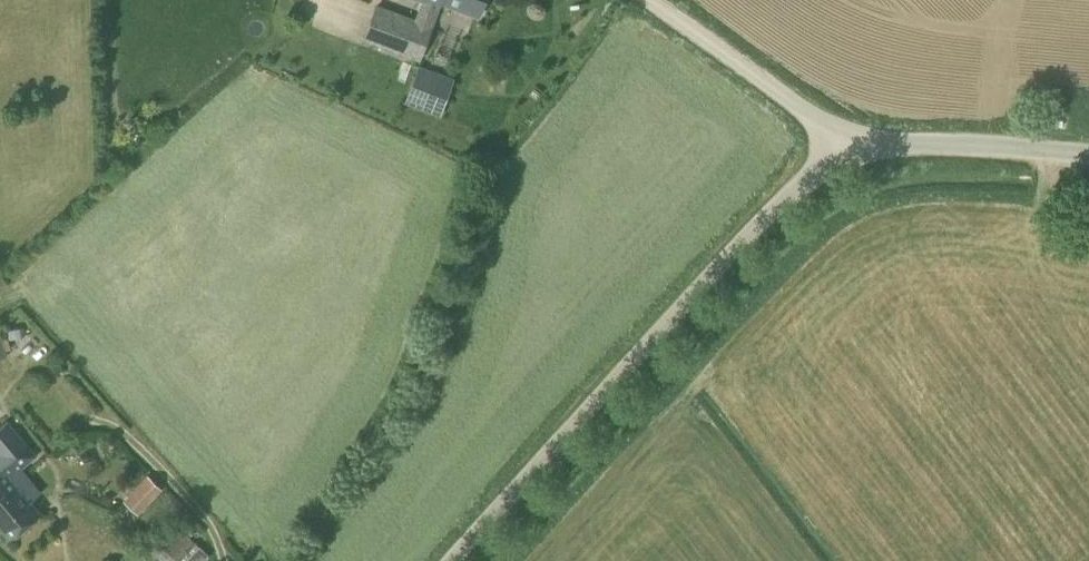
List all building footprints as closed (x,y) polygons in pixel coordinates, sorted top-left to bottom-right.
[(414,21),(376,6),(364,38),(420,58),(442,1),(479,15),(484,0),(422,0),(414,21)] [(416,107),(423,88),(435,93),(442,74),(418,65),(405,103),(416,107)] [(9,538),(40,512),(31,501),(38,495),(21,474),(18,470),(28,462),(35,455),(5,420),(0,424),(0,527),(9,538)] [(137,513),(162,487),(147,472),(122,499),(137,513)] [(208,555),(198,546),(185,560),(203,560),(208,555)]
